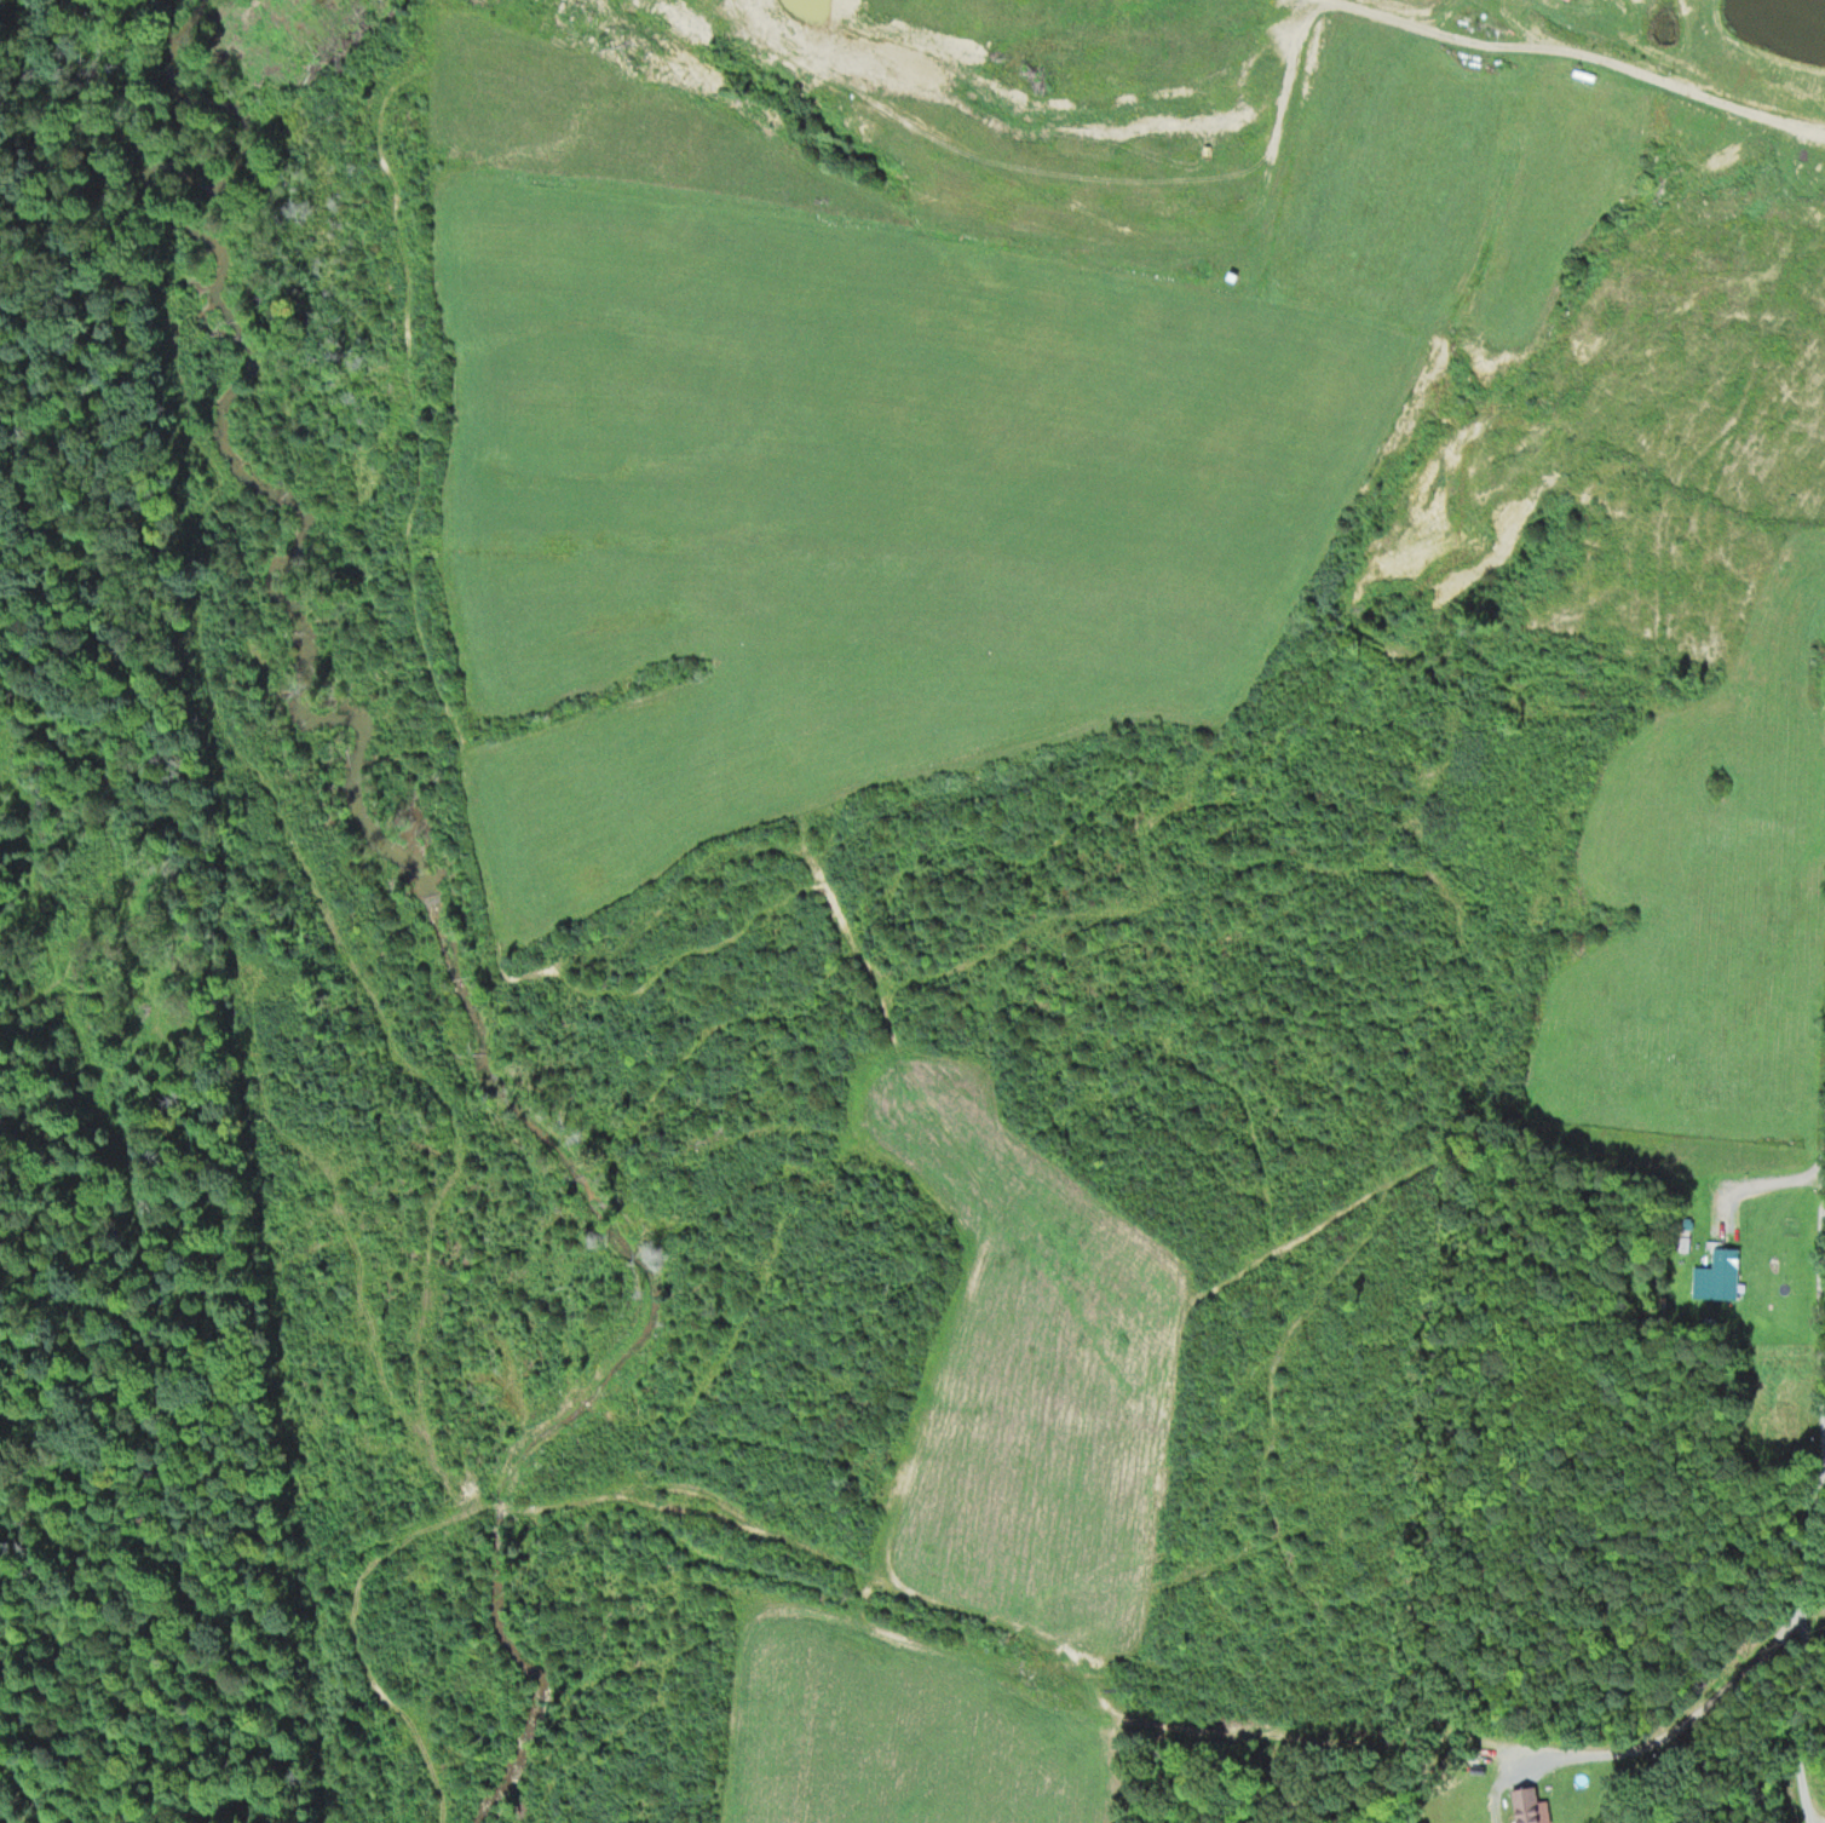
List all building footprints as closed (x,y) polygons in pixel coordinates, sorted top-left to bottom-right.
[(1733,1298),(1733,1247),(1708,1247),(1708,1267),(1691,1267),(1691,1298),(1733,1298)] [(1534,1788),(1506,1788),(1507,1822),(1535,1822),(1534,1788)]
